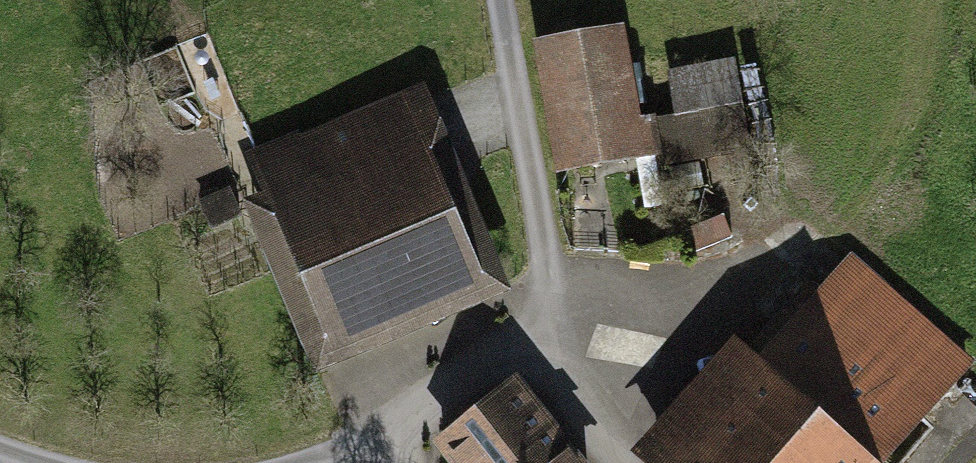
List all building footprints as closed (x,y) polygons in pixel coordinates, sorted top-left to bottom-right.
[(609,34),(548,44),(569,164),(630,153),(625,120),(609,34)] [(331,330),(272,189),(242,202),(315,375),(508,293),(427,96),(401,108),(470,272),(331,330)] [(746,145),(739,107),(651,121),(656,148),(657,160),(746,145)] [(470,272),(401,108),(300,150),(295,138),(257,154),(272,189),(331,330),(470,272)] [(656,148),(651,121),(651,115),(625,120),(630,153),(656,148)] [(200,203),(210,226),(238,215),(228,192),(200,203)] [(966,365),(847,260),(818,294),(808,285),(798,297),(808,305),(755,364),(668,462),(880,462),(966,365)] [(648,462),(668,462),(755,364),(729,340),(632,448),(648,462)] [(443,443),(459,462),(574,462),(514,387),(443,443)]
